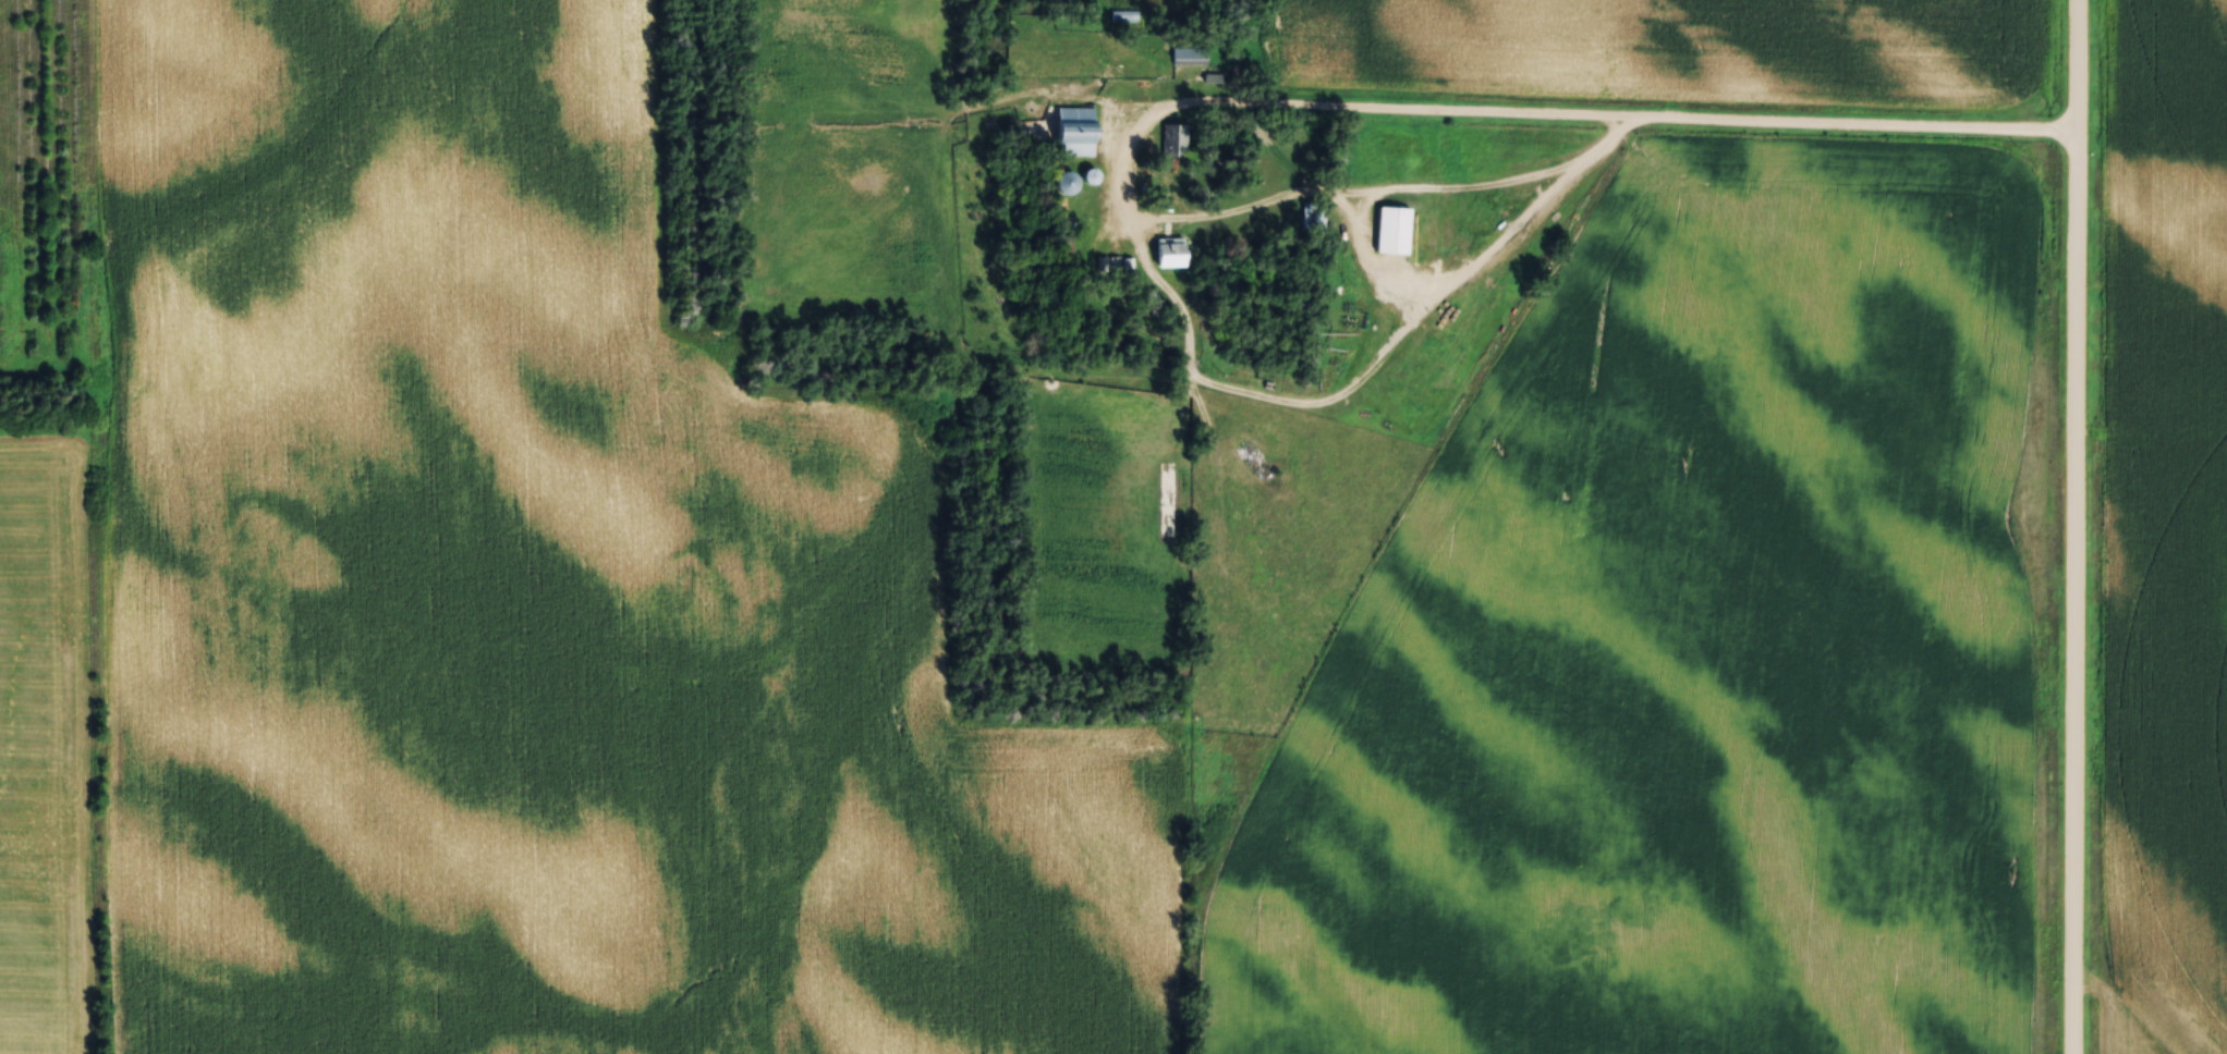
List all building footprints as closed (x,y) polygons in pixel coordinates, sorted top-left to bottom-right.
[(1206,65),(1206,48),(1167,48),(1167,65),(1206,65)] [(1051,172),(1049,193),(1070,195),(1072,174),(1051,172)] [(1319,229),(1324,207),(1311,205),(1306,226),(1319,229)] [(1409,254),(1410,208),(1371,207),(1370,253),(1409,254)] [(1181,238),(1148,238),(1148,267),(1181,267),(1181,238)] [(1118,271),(1118,257),(1097,257),(1097,271),(1118,271)]
